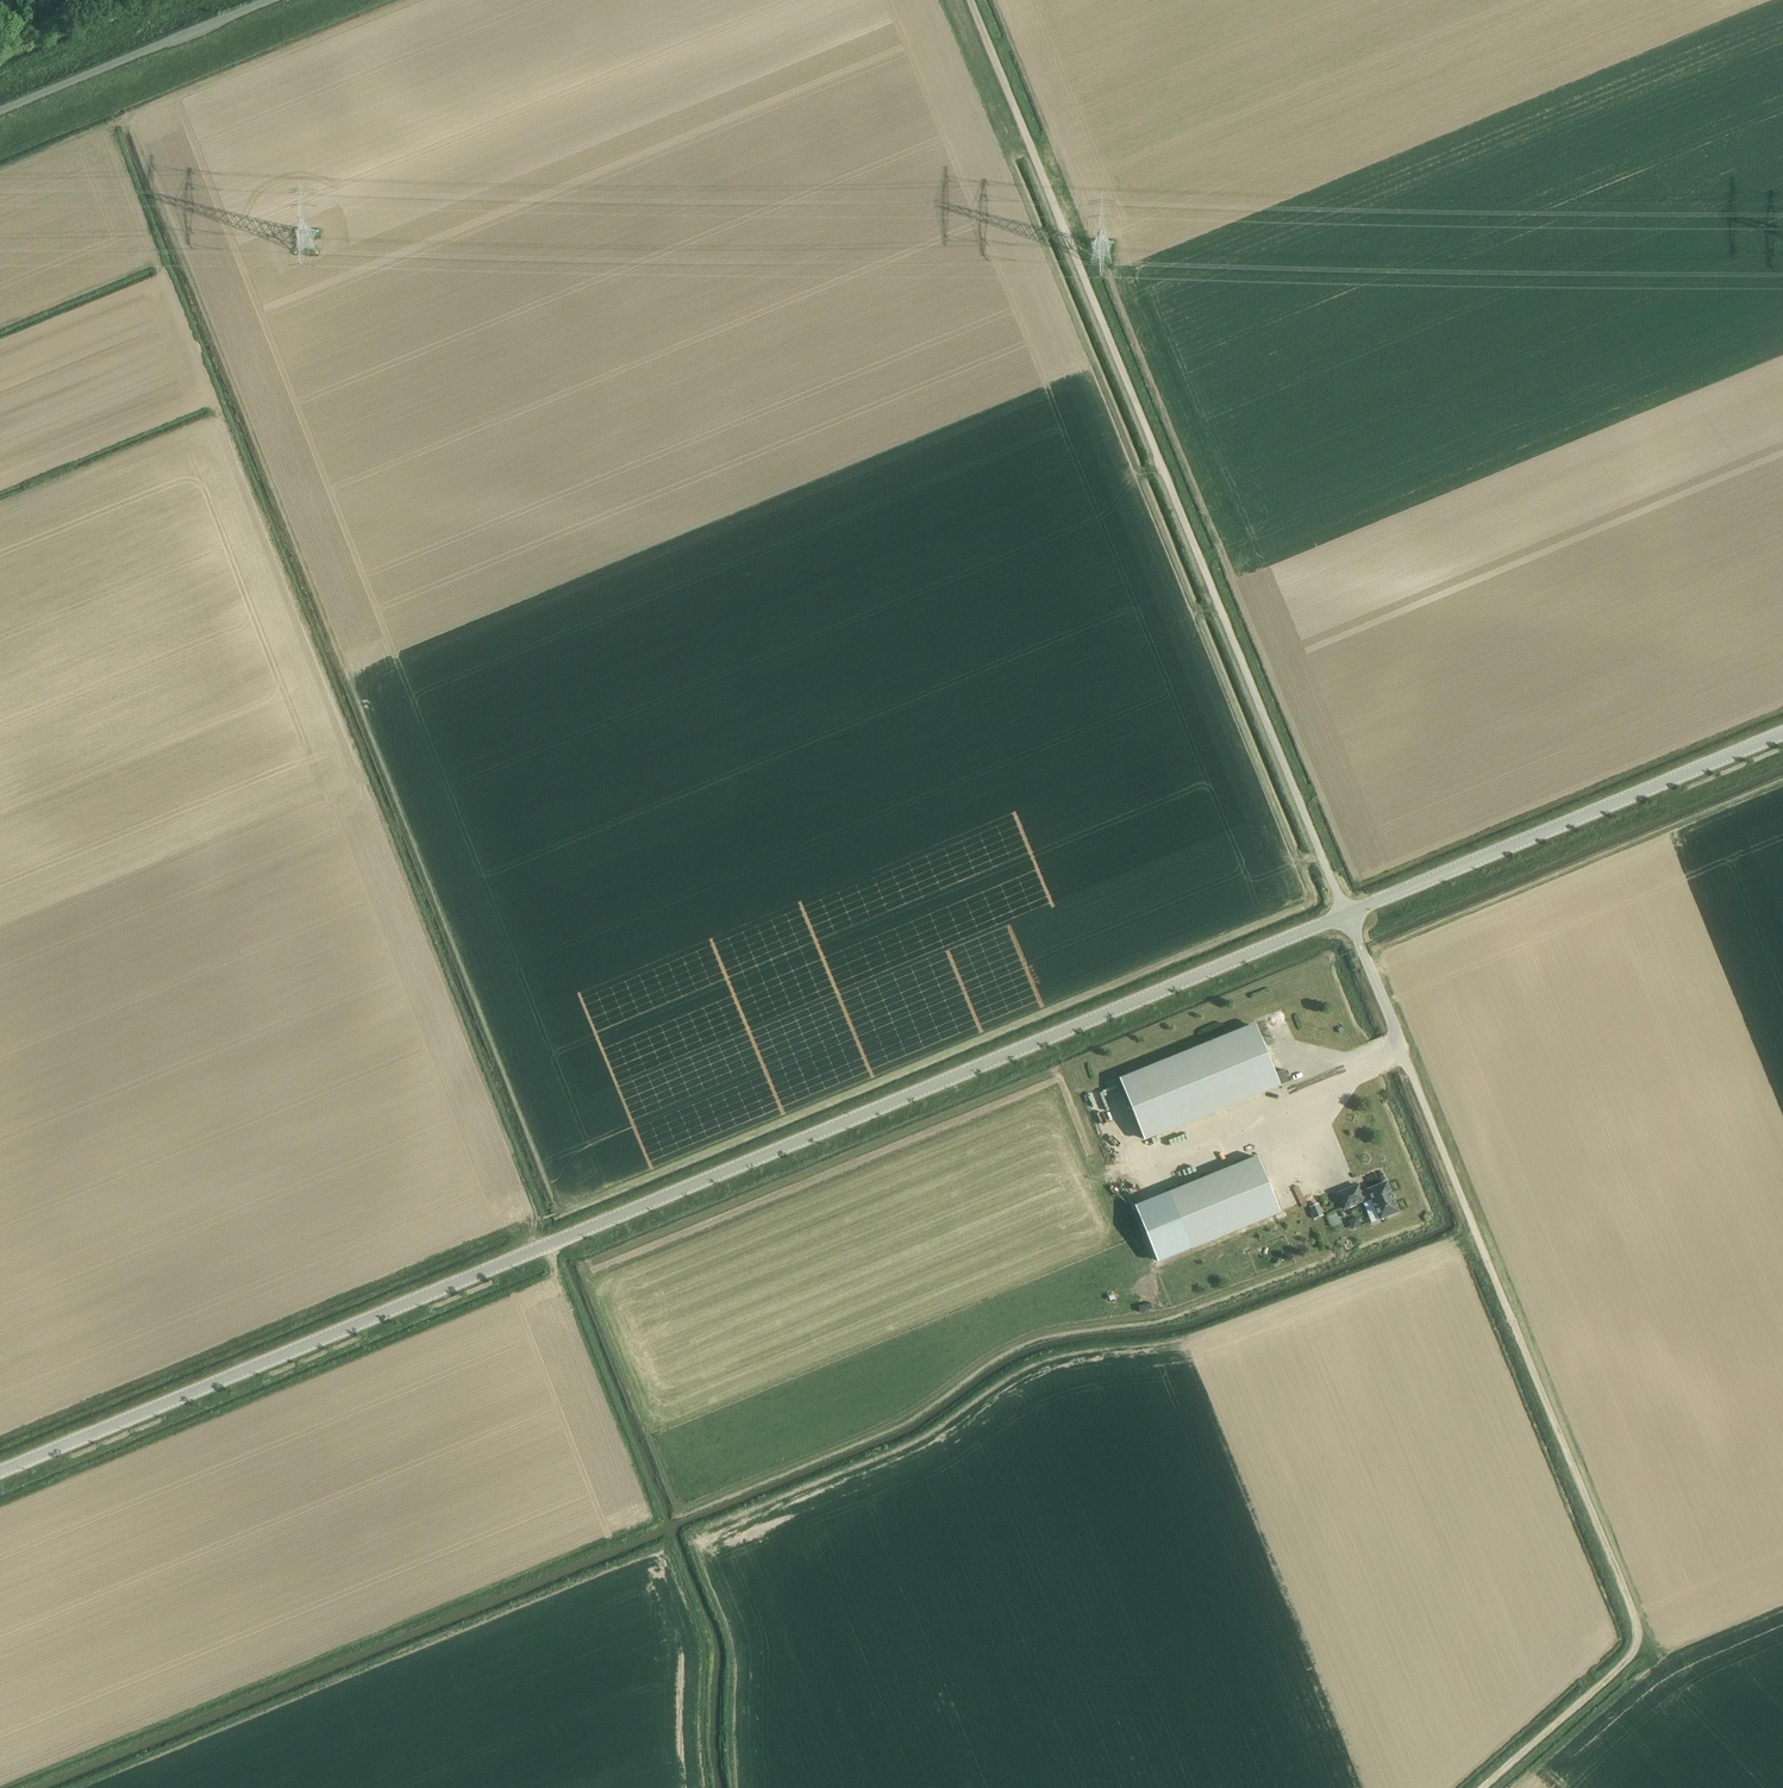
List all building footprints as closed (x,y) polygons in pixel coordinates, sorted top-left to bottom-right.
[(1257,1027),(1123,1081),(1146,1138),(1279,1085),(1280,1087),(1289,1083),(1284,1070),(1275,1074),(1257,1027)] [(1170,1195),(1136,1209),(1157,1261),(1191,1247),(1191,1249),(1281,1213),(1258,1157),(1169,1193),(1170,1195)] [(1358,1186),(1338,1194),(1344,1209),(1371,1198),(1380,1220),(1399,1212),(1387,1183),(1361,1193),(1358,1186)]
